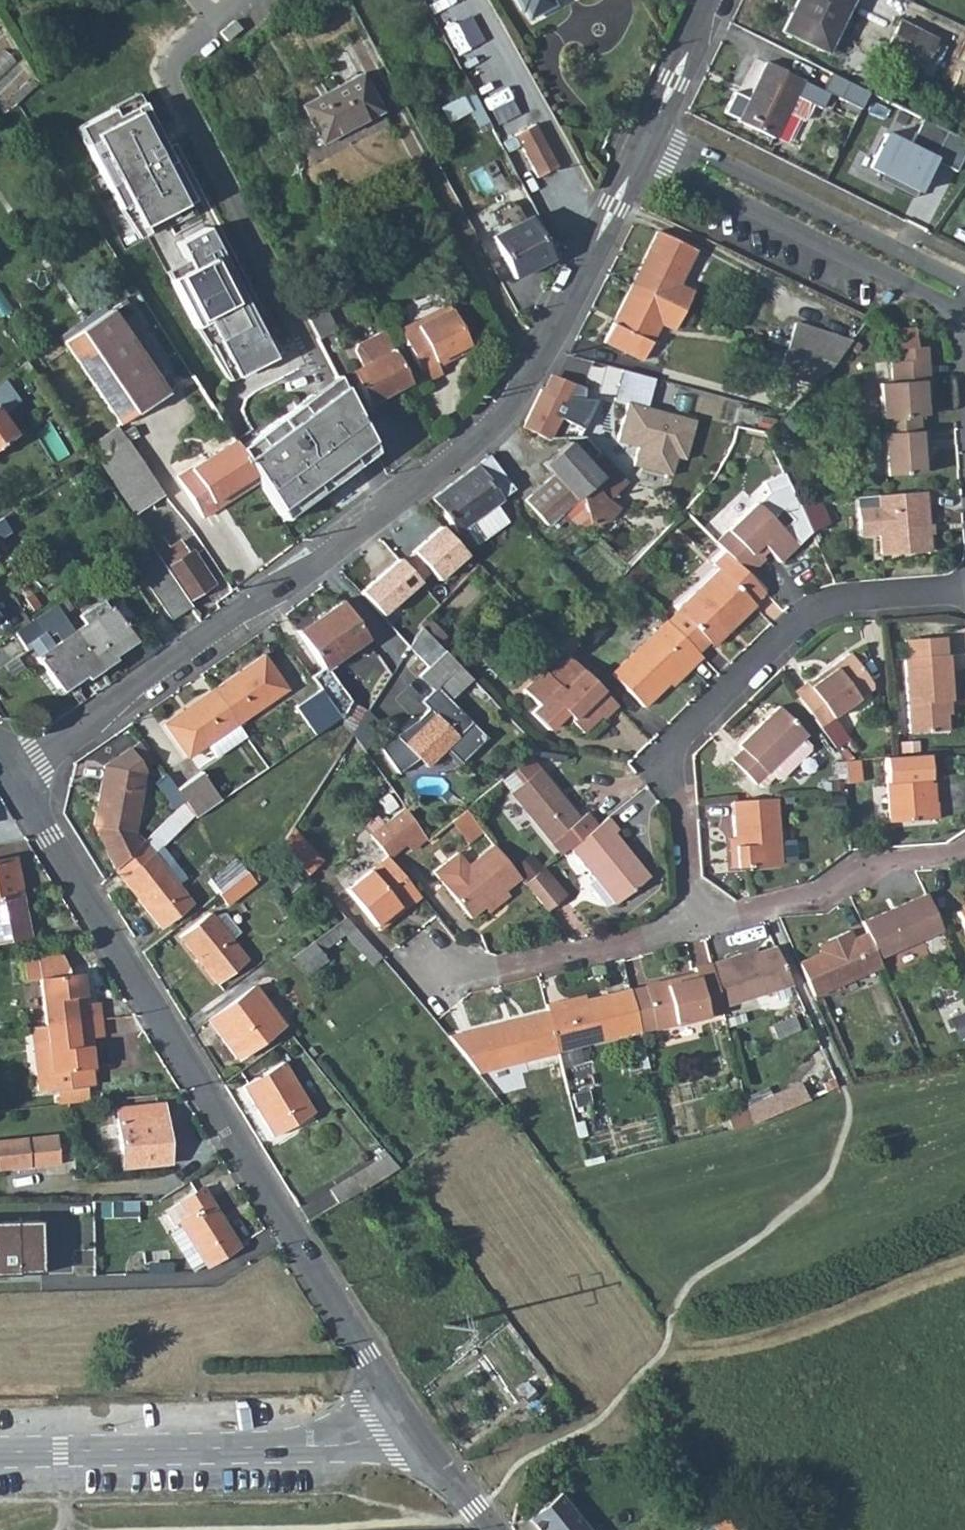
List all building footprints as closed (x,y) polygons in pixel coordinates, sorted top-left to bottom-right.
[(518,7),(521,6),(527,16),(553,3),(551,0),(514,0),(518,7)] [(851,0),(796,0),(781,30),(821,50),(837,16),(842,18),(851,0)] [(923,64),(935,37),(900,20),(887,48),(923,64)] [(830,91),(766,60),(739,118),(774,135),(795,92),(822,106),(830,91)] [(382,111),(362,72),(303,104),(322,143),(382,111)] [(501,145),(471,89),(438,106),(446,121),(467,110),(479,132),(475,134),(483,148),(491,143),(493,149),(501,145)] [(141,101),(81,132),(139,242),(153,235),(150,229),(196,205),(141,101)] [(913,147),(891,135),(872,170),(924,197),(941,165),(958,173),(964,159),(964,143),(926,122),(913,147)] [(555,166),(532,123),(514,133),(536,176),(555,166)] [(549,259),(527,217),(491,236),(513,277),(549,259)] [(216,229),(185,245),(197,270),(178,279),(203,330),(216,324),(244,379),(282,360),(216,229)] [(695,252),(657,232),(630,287),(682,312),(691,293),(678,286),(695,252)] [(671,333),(682,312),(630,287),(604,343),(641,361),(659,327),(671,333)] [(301,305),(317,336),(335,327),(319,296),(301,305)] [(468,345),(449,307),(400,331),(426,382),(442,374),(436,362),(468,345)] [(62,340),(108,410),(117,423),(165,392),(110,309),(62,340)] [(789,349),(837,363),(853,343),(796,326),(789,349)] [(409,381),(393,349),(382,329),(355,343),(354,350),(362,364),(351,370),(363,393),(370,406),(382,400),(378,390),(385,387),(387,392),(409,381)] [(903,349),(923,348),(922,330),(902,331),(903,349)] [(903,349),(904,363),(895,363),(897,383),(884,383),(887,418),(927,416),(925,384),(930,383),(928,348),(923,348),(903,349)] [(829,373),(837,363),(789,349),(781,373),(819,385),(829,373)] [(660,379),(624,369),(616,399),(630,403),(619,442),(641,448),(636,466),(674,476),(679,459),(688,462),(699,421),(652,408),(660,379)] [(550,373),(543,389),(570,394),(575,383),(550,373)] [(0,382),(0,391),(9,385),(4,378),(0,382)] [(325,397),(250,454),(293,524),(365,468),(381,456),(344,383),(325,397)] [(575,383),(570,394),(581,397),(583,393),(585,387),(575,383)] [(14,435),(0,413),(19,400),(9,385),(0,391),(0,445),(14,435)] [(387,392),(385,387),(378,390),(382,400),(390,396),(387,392)] [(540,390),(525,427),(551,438),(566,439),(568,443),(581,432),(583,433),(595,400),(590,398),(591,394),(583,393),(581,397),(570,394),(543,389),(541,388),(540,390)] [(932,452),(931,431),(888,434),(890,477),(928,474),(926,453),(932,452)] [(612,496),(628,483),(601,453),(585,435),(583,433),(581,432),(568,443),(599,480),(563,511),(570,519),(574,523),(581,524),(587,526),(591,525),(597,524),(603,522),(610,519),(619,508),(614,503),(616,500),(612,496)] [(7,463),(29,446),(20,434),(0,450),(0,454),(7,463)] [(563,511),(599,480),(568,443),(545,463),(554,475),(527,501),(547,525),(563,511)] [(216,511),(211,504),(251,478),(230,445),(173,481),(199,522),(216,511)] [(135,453),(109,470),(118,484),(144,467),(135,453)] [(476,466),(428,501),(434,509),(439,506),(458,532),(465,528),(477,544),(508,521),(497,505),(501,501),(499,499),(514,488),(490,455),(476,466)] [(144,467),(118,484),(135,510),(162,493),(144,467)] [(251,478),(211,504),(216,511),(256,486),(251,478)] [(882,495),(886,556),(935,553),(931,491),(882,495)] [(799,501),(812,530),(832,521),(823,499),(799,501)] [(794,544),(752,505),(714,543),(724,554),(746,575),(761,559),(753,551),(760,544),(777,561),(794,544)] [(16,524),(8,512),(0,518),(0,534),(16,524)] [(440,529),(402,562),(419,582),(431,571),(438,579),(464,556),(440,529)] [(127,555),(170,618),(190,605),(186,600),(164,567),(156,556),(147,541),(127,555)] [(185,553),(178,541),(156,556),(164,567),(185,553)] [(164,567),(186,600),(211,583),(190,549),(185,553),(164,567)] [(724,554),(713,566),(719,572),(679,612),(711,643),(730,624),(734,628),(755,605),(752,602),(763,592),(746,575),(724,554)] [(398,558),(362,591),(383,614),(419,582),(402,562),(398,558)] [(17,629),(29,648),(55,630),(60,639),(37,655),(59,689),(83,674),(85,676),(112,659),(110,656),(132,640),(110,606),(107,608),(101,599),(77,615),(82,624),(73,631),(55,603),(17,629)] [(298,632),(323,666),(311,674),(321,688),(341,716),(351,700),(327,666),(367,638),(341,602),(298,632)] [(700,655),(711,643),(679,612),(668,624),(700,655)] [(670,684),(687,666),(691,669),(702,658),(700,655),(668,624),(666,622),(614,676),(646,708),(670,684)] [(715,647),(734,628),(730,624),(711,643),(715,647)] [(429,667),(421,674),(436,690),(440,686),(451,699),(473,679),(423,628),(411,647),(429,667)] [(905,642),(906,659),(946,657),(945,639),(905,642)] [(809,683),(807,680),(794,691),(821,729),(832,743),(845,733),(835,719),(872,691),(873,683),(872,681),(851,654),(836,664),(838,666),(826,675),(824,672),(809,683)] [(237,722),(286,687),(263,655),(165,723),(187,756),(204,744),(237,722)] [(909,734),(947,732),(945,714),(944,702),(949,702),(952,702),(949,656),(946,657),(906,659),(904,659),(909,734)] [(570,661),(551,681),(546,676),(527,696),(542,711),(535,718),(552,735),(568,719),(574,724),(572,726),(585,738),(602,721),(604,723),(618,709),(570,661)] [(691,669),(687,666),(670,684),(673,687),(691,669)] [(451,699),(440,686),(436,690),(423,702),(430,709),(417,722),(381,747),(400,774),(420,760),(428,768),(447,749),(462,764),(488,739),(451,700),(451,699)] [(321,688),(296,705),(316,733),(341,716),(321,688)] [(351,700),(341,716),(349,728),(365,703),(351,700)] [(785,775),(814,747),(814,742),(807,735),(808,734),(780,706),(740,745),(744,749),(734,760),(758,783),(773,768),(780,775),(785,775)] [(237,722),(204,744),(213,757),(246,735),(237,722)] [(845,733),(832,743),(837,749),(850,739),(845,733)] [(131,747),(145,767),(157,759),(143,739),(131,747)] [(133,831),(145,767),(131,747),(104,767),(93,824),(114,865),(116,869),(140,844),(133,831)] [(886,758),(889,825),(937,823),(936,806),(933,807),(931,785),(929,785),(928,756),(891,758),(886,758)] [(521,783),(540,770),(531,757),(513,771),(521,783)] [(858,760),(844,761),(846,784),(860,783),(858,760)] [(567,849),(594,829),(585,818),(578,823),(540,770),(521,783),(510,791),(557,857),(567,849)] [(184,799),(197,817),(220,801),(200,773),(176,789),(164,771),(154,779),(172,804),(183,797),(184,799)] [(732,802),(733,836),(734,866),(784,865),(782,799),(732,802)] [(402,801),(384,815),(402,838),(409,848),(426,835),(419,825),(402,801)] [(464,807),(448,819),(462,838),(478,826),(464,807)] [(188,877),(164,845),(173,837),(168,832),(176,823),(168,815),(140,844),(116,869),(115,870),(158,926),(190,902),(178,885),(188,877)] [(402,838),(384,815),(368,829),(385,851),(402,838)] [(611,836),(615,833),(606,820),(594,829),(567,849),(610,906),(644,881),(611,836)] [(176,823),(168,832),(173,837),(182,829),(176,823)] [(289,825),(278,843),(306,875),(321,862),(289,825)] [(468,861),(443,880),(469,914),(481,904),(502,888),(517,877),(511,868),(491,843),(468,861)] [(433,867),(443,880),(468,861),(458,848),(433,867)] [(517,877),(522,883),(538,871),(542,868),(530,853),(511,868),(517,877)] [(389,856),(348,887),(380,929),(421,896),(389,856)] [(245,870),(235,857),(208,878),(218,892),(245,870)] [(0,860),(0,898),(19,895),(13,858),(0,860)] [(542,909),(559,897),(538,871),(522,883),(542,909)] [(506,893),(502,888),(481,904),(485,909),(506,893)] [(876,958),(941,929),(926,894),(861,924),(866,935),(876,958)] [(0,898),(0,941),(27,936),(19,895),(0,898)] [(217,981),(252,954),(214,909),(180,935),(217,981)] [(345,916),(293,954),(306,971),(325,956),(319,948),(352,923),(345,916)] [(810,996),(879,964),(876,958),(866,935),(853,941),(848,931),(829,940),(833,950),(823,954),(797,966),(810,996)] [(829,940),(818,945),(823,954),(833,950),(829,940)] [(719,1010),(792,990),(774,952),(742,960),(740,955),(707,965),(719,1010)] [(22,981),(38,980),(44,1027),(100,1021),(98,1002),(81,1004),(78,974),(69,976),(57,957),(20,961),(22,981)] [(642,989),(653,1032),(720,1013),(719,1010),(707,965),(691,969),(692,975),(694,981),(665,988),(664,983),(642,989)] [(694,981),(692,975),(664,983),(665,988),(694,981)] [(237,1058),(284,1022),(255,983),(207,1018),(237,1058)] [(543,1007),(554,1048),(615,1033),(636,1027),(627,993),(624,985),(604,990),(559,1002),(558,997),(542,1002),(543,1007)] [(653,1032),(642,989),(627,993),(636,1027),(638,1036),(653,1032)] [(543,1007),(440,1033),(473,1072),(554,1050),(554,1048),(543,1007)] [(959,1037),(964,1035),(964,1009),(950,1015),(959,1037)] [(44,1027),(52,1091),(55,1091),(85,1088),(82,1068),(90,1067),(87,1040),(102,1038),(100,1021),(44,1027)] [(38,1093),(52,1091),(44,1027),(31,1029),(38,1093)] [(271,1135),(313,1111),(284,1061),(243,1085),(271,1135)] [(90,1067),(82,1068),(85,1088),(92,1087),(90,1067)] [(802,1082),(771,1096),(777,1109),(808,1095),(802,1082)] [(86,1102),(85,1088),(55,1091),(57,1105),(86,1102)] [(771,1096),(745,1107),(749,1121),(777,1109),(771,1096)] [(168,1163),(162,1103),(116,1108),(123,1167),(168,1163)] [(725,1112),(728,1126),(749,1121),(745,1107),(725,1112)] [(59,1162),(57,1133),(0,1137),(0,1166),(59,1162)] [(336,1202),(397,1167),(383,1150),(377,1153),(379,1158),(328,1188),(336,1202)] [(204,1265),(238,1246),(203,1187),(164,1210),(173,1225),(177,1222),(179,1225),(167,1232),(191,1270),(203,1263),(204,1265)] [(571,1509),(543,1529),(588,1529),(571,1509)] [(725,1510),(711,1520),(719,1529),(739,1529),(725,1510)]
